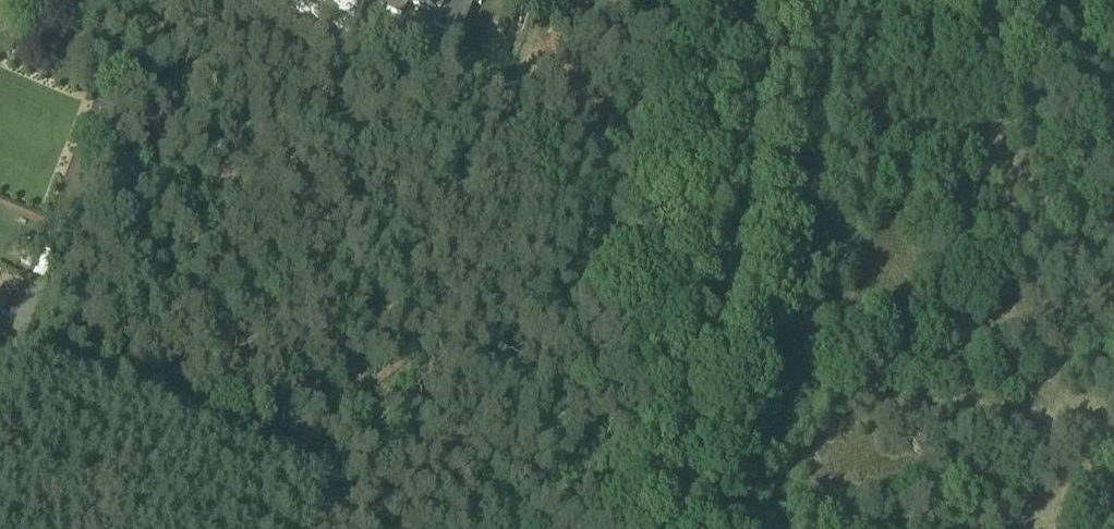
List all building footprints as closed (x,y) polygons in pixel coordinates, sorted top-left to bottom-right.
[(350,34),(363,4),(399,20),(406,5),(434,17),(430,25),(431,26),(456,37),(471,3),(478,6),(481,0),(271,0),(350,34)]
